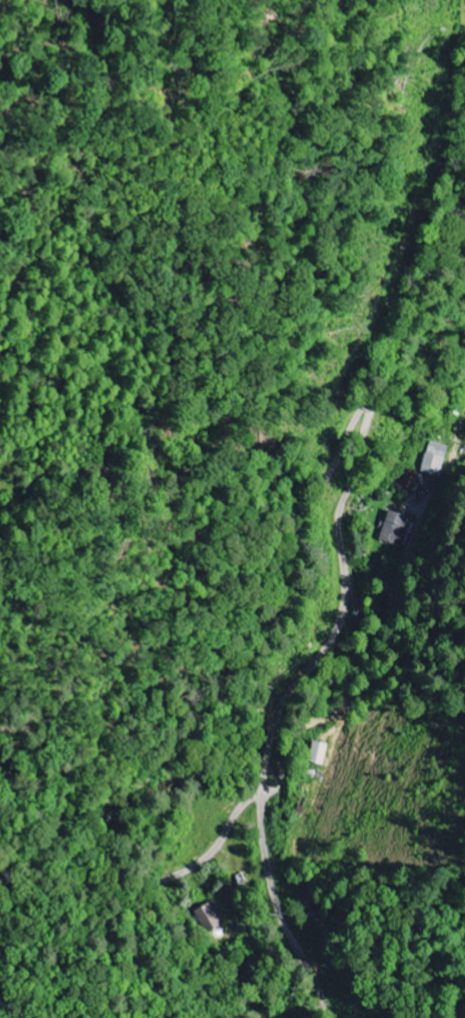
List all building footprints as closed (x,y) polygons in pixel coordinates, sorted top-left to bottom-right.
[(448,446),(430,442),(422,472),(440,477),(448,446)] [(402,485),(413,490),(420,475),(409,469),(402,485)] [(381,541),(401,547),(410,517),(391,511),(388,520),(384,519),(380,530),(384,531),(381,541)] [(312,763),(326,765),(328,744),(314,743),(312,763)]
